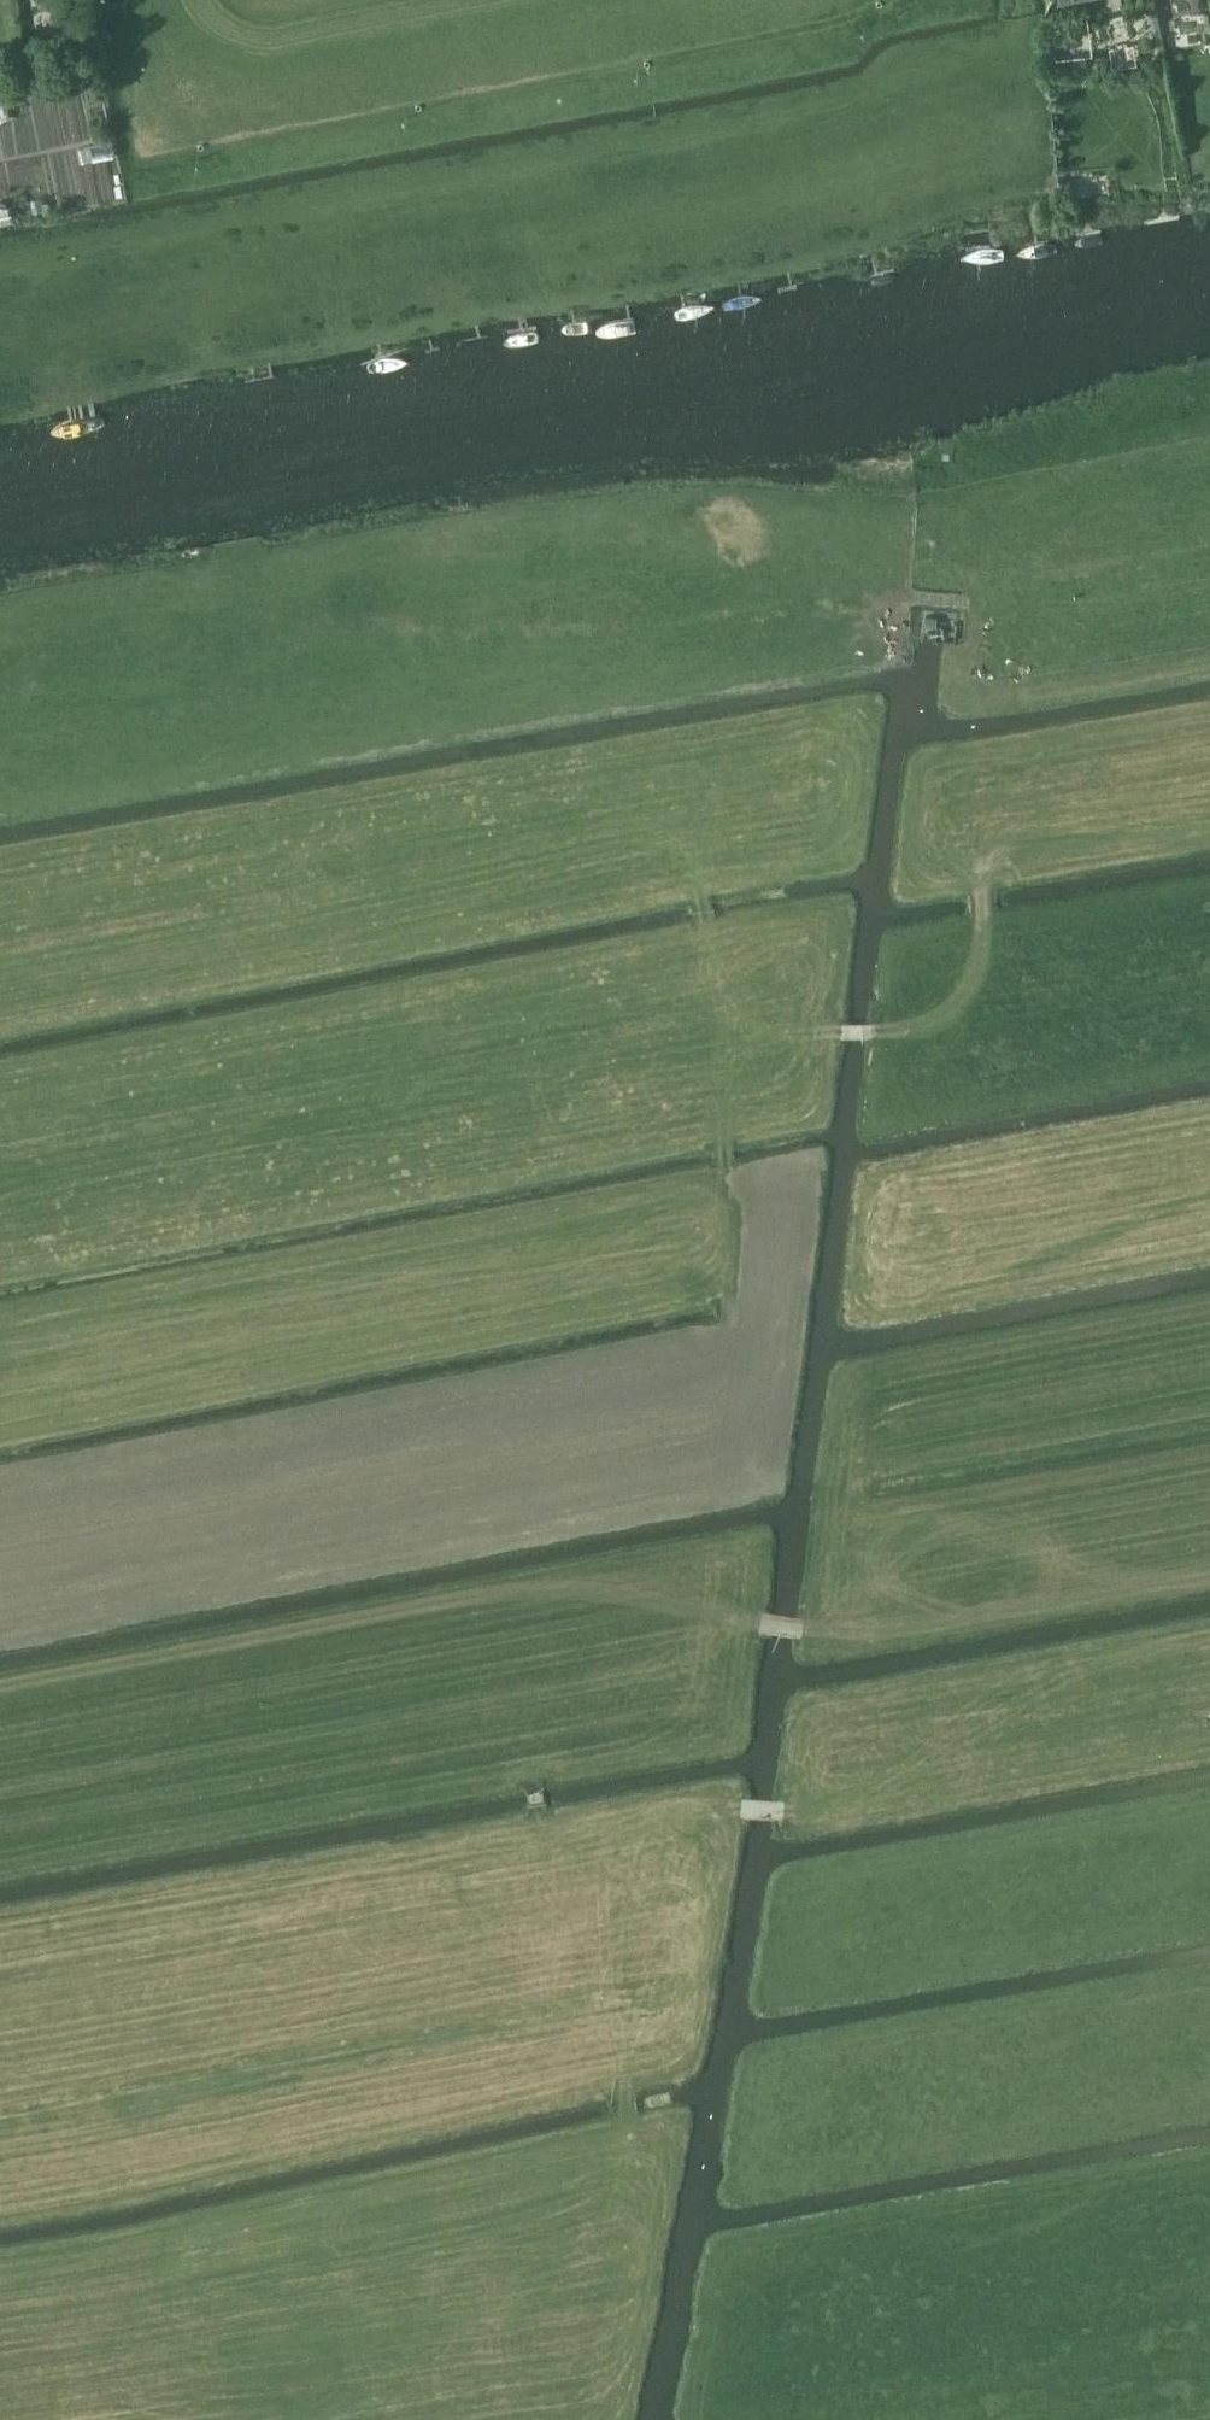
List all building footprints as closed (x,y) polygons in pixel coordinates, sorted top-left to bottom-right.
[(1075,17),(1054,20),(1057,43),(1078,40),(1075,17)]
